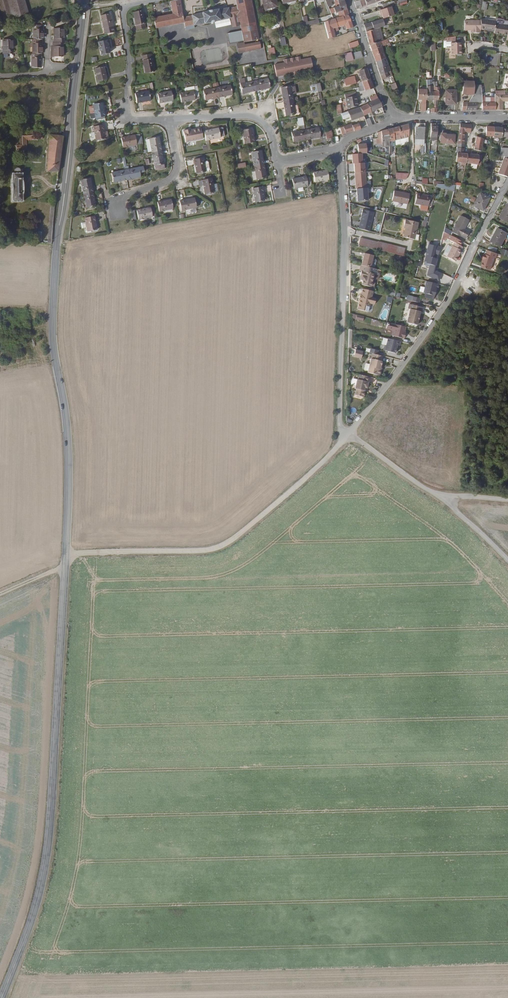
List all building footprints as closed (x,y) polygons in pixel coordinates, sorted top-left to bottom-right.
[(9,0),(0,0),(0,16),(2,16),(4,21),(14,18),(9,0)] [(25,0),(9,0),(14,18),(29,14),(25,0)] [(183,17),(179,0),(173,0),(170,1),(172,14),(153,18),(155,28),(184,23),(183,17)] [(230,19),(231,18),(239,17),(243,39),(244,42),(259,40),(251,0),(236,0),(237,6),(228,8),(230,19)] [(275,0),(263,0),(264,9),(276,7),(275,0)] [(344,0),(334,0),(336,7),(330,9),(332,13),(335,12),(338,11),(340,11),(346,9),(344,0)] [(365,0),(360,0),(355,2),(357,9),(367,5),(365,0)] [(393,14),(390,5),(382,8),(379,10),(380,13),(381,13),(382,17),(393,14)] [(191,15),(194,25),(194,26),(204,23),(205,24),(210,23),(211,23),(214,22),(215,22),(230,19),(228,8),(218,10),(217,9),(212,10),(208,11),(191,15)] [(350,16),(347,9),(346,9),(340,11),(343,17),(346,28),(347,29),(353,27),(349,17),(350,16)] [(145,28),(142,10),(133,12),(136,29),(145,28)] [(101,15),(106,34),(115,32),(114,26),(113,26),(110,13),(101,15)] [(185,27),(194,25),(191,15),(183,17),(184,23),(185,27)] [(346,28),(343,17),(340,17),(337,18),(334,19),(337,26),(340,25),(343,24),(345,28),(346,28)] [(384,25),(381,18),(363,24),(365,31),(377,28),(384,25)] [(337,26),(334,19),(324,22),(328,38),(333,37),(331,28),(337,26)] [(479,32),(479,19),(464,19),(464,30),(470,30),(472,30),(472,32),(479,32)] [(507,26),(507,24),(494,22),(493,30),(492,32),(501,33),(501,34),(505,35),(507,26)] [(32,66),(41,66),(41,52),(42,52),(42,37),(43,37),(43,23),(34,23),(34,38),(33,38),(33,52),(32,52),(32,66)] [(51,55),(63,55),(63,41),(64,41),(64,26),(55,27),(55,41),(54,41),(54,45),(54,50),(52,50),(51,50),(51,55)] [(376,39),(374,32),(375,31),(375,30),(377,29),(377,28),(365,31),(369,45),(380,41),(381,41),(380,38),(376,39)] [(13,37),(4,37),(4,52),(13,52),(13,37)] [(454,53),(461,53),(461,49),(460,49),(460,42),(450,42),(450,39),(443,39),(443,46),(450,46),(450,53),(454,53)] [(106,40),(98,42),(100,55),(109,53),(106,40)] [(382,46),(380,41),(369,45),(371,51),(381,47),(382,46)] [(383,52),(381,47),(371,51),(373,56),(383,52)] [(350,52),(343,54),(345,62),(352,60),(350,52)] [(385,58),(383,52),(373,56),(375,61),(385,58)] [(150,54),(141,56),(145,74),(153,72),(150,54)] [(273,65),(276,78),(314,70),(311,57),(273,65)] [(390,70),(385,58),(375,61),(382,78),(388,76),(387,71),(390,70)] [(103,67),(95,69),(98,82),(106,80),(103,67)] [(355,83),(354,76),(345,78),(343,78),(345,85),(355,83)] [(269,88),(267,78),(253,81),(255,91),(269,88)] [(372,89),(369,79),(361,81),(364,91),(372,89)] [(255,91),(253,81),(239,84),(241,93),(255,91)] [(398,90),(394,81),(393,82),(390,83),(393,91),(398,90)] [(311,85),(312,92),(320,91),(319,84),(311,85)] [(472,94),(473,85),(460,84),(459,94),(472,94)] [(198,97),(196,85),(191,86),(191,90),(183,92),(178,93),(180,102),(193,100),(193,98),(198,97)] [(231,95),(229,85),(215,88),(217,97),(231,95)] [(289,86),(289,85),(280,87),(282,101),(292,99),(291,98),(291,93),(289,86)] [(217,97),(215,88),(202,90),(203,100),(217,97)] [(453,103),(453,90),(444,90),(444,103),(453,103)] [(148,91),(134,93),(136,102),(149,100),(148,91)] [(156,94),(158,103),(171,101),(169,91),(156,94)] [(425,99),(425,91),(417,91),(416,99),(420,99),(425,99)] [(481,102),(481,94),(480,94),(472,94),(467,102),(476,102),(481,102)] [(500,99),(507,99),(507,95),(506,94),(503,94),(501,94),(494,94),(494,97),(494,109),(501,109),(500,99)] [(344,98),(346,108),(357,106),(355,96),(344,98)] [(494,109),(494,97),(490,97),(490,102),(486,102),(481,102),(481,109),(494,109)] [(294,113),(292,99),(282,101),(285,114),(294,113)] [(381,108),(377,100),(371,103),(368,104),(371,112),(373,116),(376,115),(374,111),(381,108)] [(475,109),(476,102),(467,102),(466,102),(465,110),(475,109)] [(101,103),(91,104),(94,118),(103,116),(101,103)] [(371,112),(368,104),(359,107),(360,108),(362,116),(371,112)] [(336,114),(340,113),(340,105),(330,105),(330,108),(336,108),(336,114)] [(362,116),(360,108),(355,110),(354,109),(348,111),(348,112),(350,118),(357,118),(362,116)] [(360,129),(358,123),(350,125),(349,124),(346,125),(340,126),(343,134),(351,132),(360,129)] [(423,141),(423,124),(419,124),(419,129),(414,129),(414,133),(415,133),(414,139),(418,139),(418,141),(423,141)] [(436,137),(436,127),(433,127),(433,124),(429,124),(429,140),(437,140),(437,137),(436,137)] [(469,132),(470,125),(458,124),(457,131),(463,132),(469,132)] [(101,125),(92,126),(94,140),(103,139),(101,125)] [(406,138),(406,125),(390,129),(393,141),(406,138)] [(500,136),(501,127),(492,126),(492,135),(492,137),(500,137),(500,136)] [(183,141),(200,137),(198,127),(189,129),(187,130),(186,128),(181,129),(183,141)] [(201,130),(203,139),(206,139),(218,136),(216,127),(201,130)] [(250,127),(241,129),(244,142),(253,141),(250,127)] [(319,136),(318,127),(305,130),(306,139),(319,136)] [(393,141),(390,129),(385,130),(387,141),(387,143),(387,150),(390,150),(391,142),(393,142),(393,141)] [(306,139),(305,130),(291,132),(293,141),(306,139)] [(387,141),(385,130),(378,132),(381,142),(387,141)] [(47,133),(17,135),(16,149),(27,149),(27,139),(48,138),(47,133)] [(48,172),(59,171),(64,136),(54,134),(48,172)] [(133,135),(120,138),(121,147),(135,145),(133,135)] [(453,144),(453,135),(440,135),(440,144),(453,144)] [(480,150),(482,138),(475,136),(473,150),(479,151),(480,150)] [(159,150),(157,137),(148,139),(150,152),(159,150)] [(500,147),(499,155),(503,156),(497,173),(505,176),(507,170),(507,147),(500,147)] [(465,163),(466,153),(462,153),(462,148),(456,148),(454,162),(462,162),(461,165),(465,165),(465,163)] [(163,168),(159,150),(150,152),(153,170),(163,168)] [(262,163),(260,150),(250,151),(253,164),(262,163)] [(476,163),(477,154),(466,153),(465,163),(476,163)] [(195,172),(204,170),(202,161),(202,157),(192,158),(193,163),(195,172)] [(264,176),(262,163),(253,164),(255,178),(264,176)] [(14,171),(14,172),(12,172),(13,201),(23,201),(22,172),(20,172),(20,171),(20,170),(20,169),(20,168),(19,167),(18,167),(17,166),(16,166),(15,167),(14,168),(14,169),(13,170),(14,171)] [(138,177),(137,173),(141,172),(140,167),(123,170),(125,180),(138,177)] [(312,171),(314,181),(327,179),(326,169),(312,171)] [(125,180),(123,170),(109,173),(111,182),(125,180)] [(305,175),(291,177),(292,187),(306,185),(305,175)] [(91,192),(88,178),(79,180),(81,194),(91,192)] [(210,178),(201,179),(203,193),(212,191),(210,178)] [(260,185),(252,187),(254,200),(263,199),(260,185)] [(377,187),(374,199),(380,201),(383,189),(377,187)] [(400,202),(402,191),(393,189),(391,200),(400,202)] [(406,203),(409,193),(402,191),(400,202),(406,203)] [(93,205),(91,192),(81,194),(84,207),(93,205)] [(429,196),(415,193),(414,203),(427,206),(429,196)] [(487,197),(478,193),(472,205),(481,210),(487,197)] [(177,201),(178,210),(193,207),(192,198),(177,201)] [(155,201),(157,210),(170,208),(168,199),(155,201)] [(134,208),(136,218),(149,216),(147,206),(134,208)] [(356,229),(368,232),(373,212),(361,209),(356,229)] [(461,215),(452,232),(460,236),(461,235),(465,238),(469,231),(464,229),(469,220),(461,215)] [(92,216),(82,217),(85,231),(94,229),(92,216)] [(416,221),(403,218),(401,226),(403,226),(402,229),(401,235),(411,238),(416,221)] [(497,227),(489,240),(499,246),(507,232),(497,227)] [(451,235),(447,233),(445,237),(454,242),(446,256),(455,260),(461,250),(460,249),(462,246),(459,244),(461,241),(451,235)] [(403,247),(359,235),(357,243),(401,255),(403,247)] [(433,271),(438,246),(425,244),(423,255),(422,255),(421,260),(415,259),(414,267),(423,268),(423,265),(427,266),(425,277),(439,280),(441,272),(433,271)] [(497,253),(487,249),(486,253),(484,253),(483,258),(484,258),(481,266),(490,269),(494,256),(495,257),(497,253)] [(363,251),(360,263),(369,265),(372,254),(363,251)] [(360,263),(359,263),(357,268),(359,269),(358,274),(360,274),(359,277),(361,278),(360,282),(372,285),(373,280),(370,280),(372,272),(374,272),(375,267),(369,265),(360,263)] [(437,283),(425,280),(422,291),(423,292),(427,293),(426,296),(432,298),(435,287),(436,288),(437,283)] [(355,305),(356,307),(366,309),(368,301),(372,302),(374,296),(370,295),(371,289),(361,286),(359,292),(358,292),(357,298),(359,298),(358,301),(357,301),(355,305)] [(404,322),(417,325),(421,306),(408,303),(404,322)] [(402,337),(404,332),(402,332),(403,330),(404,325),(393,322),(390,334),(402,337)] [(399,340),(386,337),(384,344),(382,345),(382,348),(383,349),(393,352),(395,344),(398,344),(399,340)] [(379,360),(381,354),(375,353),(370,352),(365,371),(376,374),(378,373),(379,369),(378,368),(380,360),(379,360)] [(367,375),(357,372),(356,378),(355,377),(352,387),(354,387),(352,393),(360,395),(361,394),(362,390),(362,389),(362,386),(363,386),(365,387),(366,380),(365,380),(367,375)]
